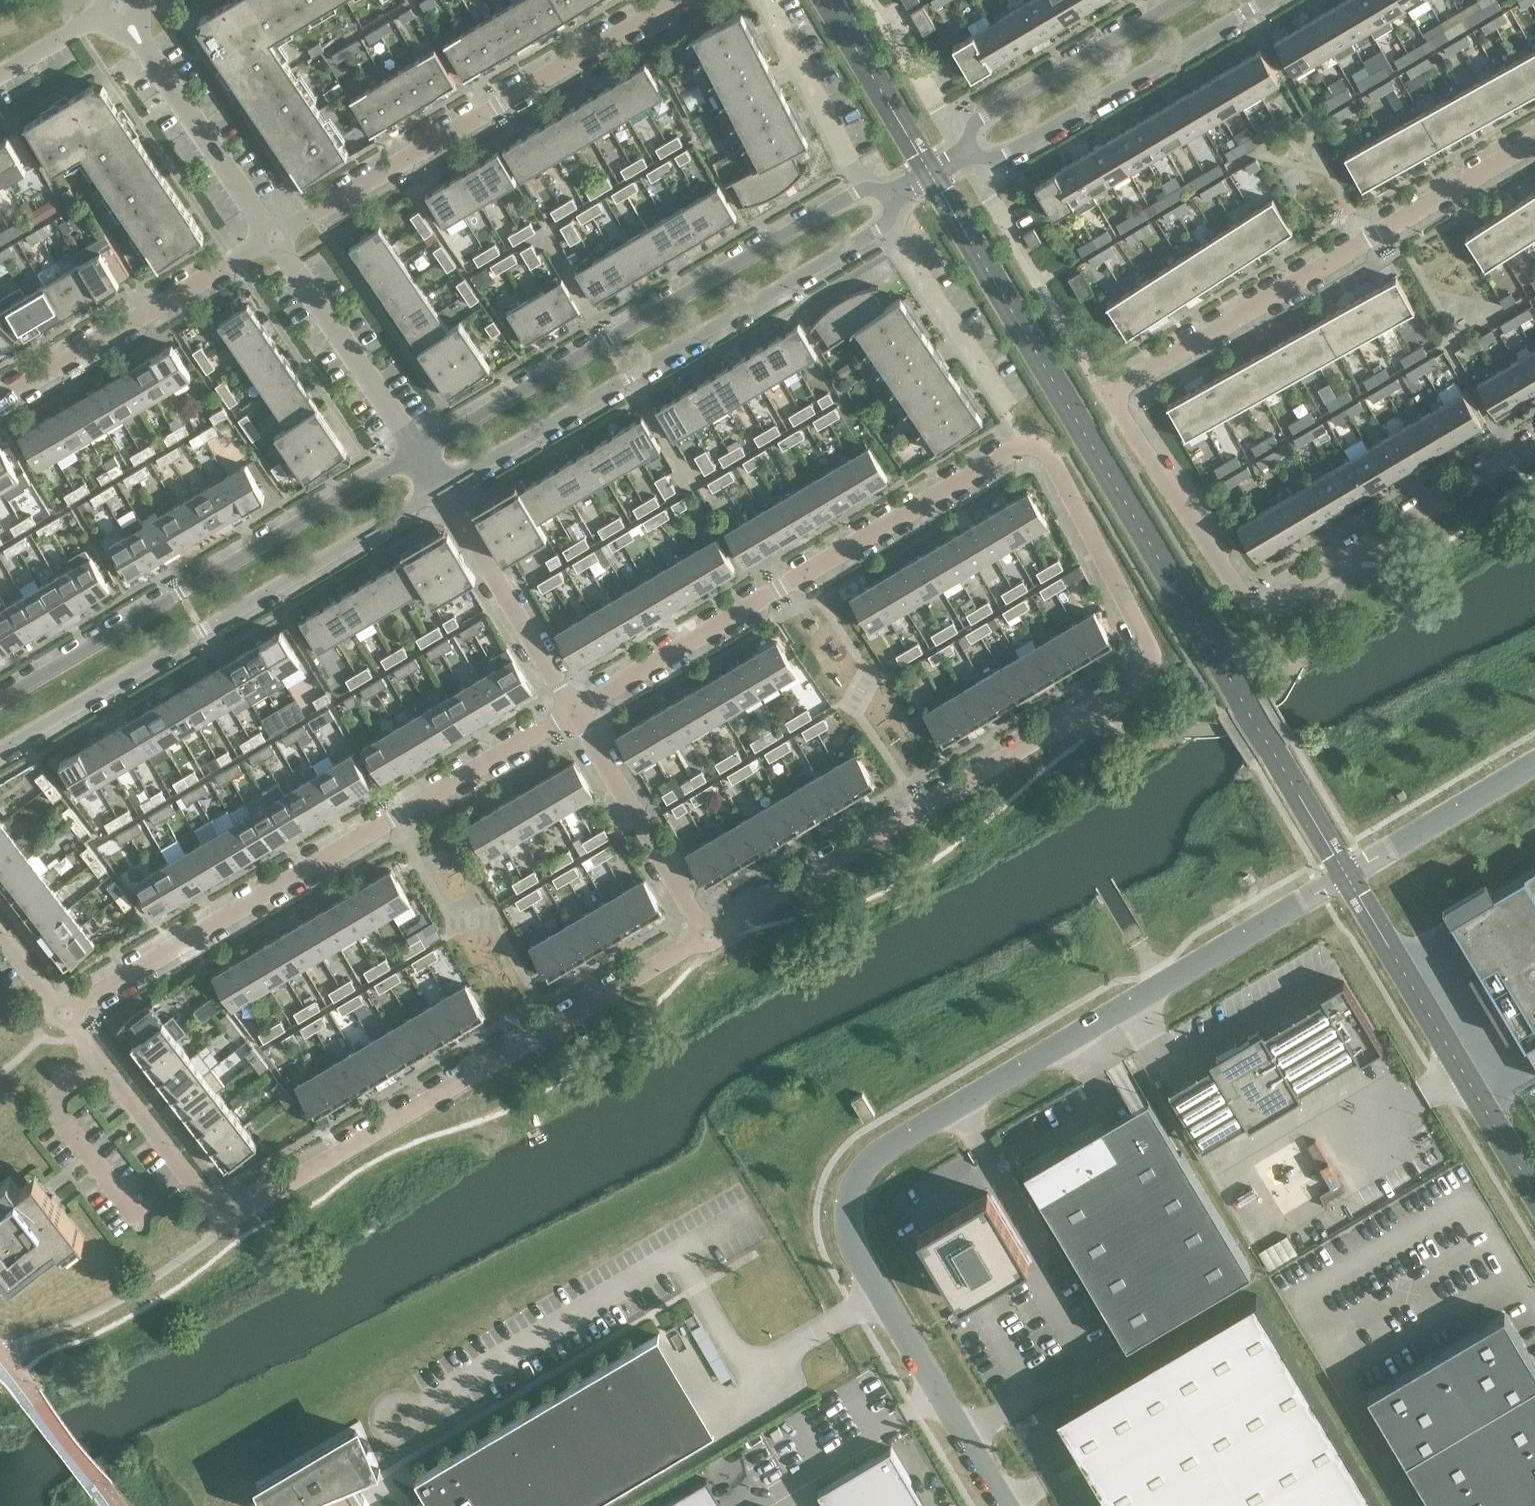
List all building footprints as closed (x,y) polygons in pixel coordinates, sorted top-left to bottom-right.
[(288,0),(230,0),(229,1),(249,34),(271,39),(300,22),(288,0)] [(300,22),(337,0),(288,0),(300,22)] [(434,0),(423,0),(420,2),(424,10),(435,3),(434,0)] [(532,0),(517,0),(511,3),(532,38),(548,28),(532,0)] [(554,0),(532,0),(548,28),(565,18),(554,0)] [(577,0),(554,0),(565,18),(582,8),(577,0)] [(582,8),(596,0),(577,0),(582,8)] [(958,9),(968,3),(967,0),(953,0),(958,9)] [(1053,0),(1029,0),(1028,1),(1047,33),(1066,22),(1053,0)] [(1078,0),(1053,0),(1066,22),(1084,10),(1078,0)] [(1084,10),(1102,0),(1078,0),(1084,10)] [(1352,0),(1345,0),(1332,8),(1351,40),(1369,29),(1352,0)] [(1388,17),(1378,0),(1352,0),(1369,29),(1374,37),(1393,26),(1388,17)] [(1403,0),(1378,0),(1388,17),(1407,6),(1403,0)] [(1483,7),(1487,15),(1501,6),(1497,0),(1495,0),(1483,7)] [(249,34),(229,1),(200,18),(201,19),(202,18),(202,20),(201,28),(200,29),(199,28),(198,28),(217,56),(249,34)] [(1047,33),(1028,1),(1010,12),(1028,44),(1047,33)] [(532,38),(511,3),(495,13),(515,48),(532,38)] [(936,27),(923,5),(911,12),(924,34),(936,27)] [(1487,15),(1483,7),(1469,15),(1473,23),(1487,15)] [(411,8),(399,14),(404,22),(415,15),(411,8)] [(1355,48),(1351,40),(1332,8),(1313,19),(1332,51),(1337,59),(1355,48)] [(694,36),(705,59),(717,82),(765,57),(763,54),(767,51),(747,12),(743,14),(742,12),(694,36)] [(1028,44),(1010,12),(991,23),(1010,55),(1028,44)] [(1507,20),(1503,12),(1492,19),(1496,26),(1507,20)] [(515,48),(495,13),(478,23),(499,58),(515,48)] [(991,23),(986,14),(967,25),(972,34),(991,66),(1010,55),(991,23)] [(1332,51),(1313,19),(1295,30),(1313,62),(1332,51)] [(1496,26),(1492,19),(1481,25),(1485,33),(1496,26)] [(388,21),(377,28),(381,35),(392,29),(388,21)] [(1459,21),(1446,29),(1450,37),(1464,28),(1459,21)] [(499,58),(478,23),(462,33),(482,67),(499,58)] [(370,42),(381,35),(377,28),(366,34),(370,42)] [(1450,37),(1446,29),(1432,37),(1436,45),(1450,37)] [(1313,62),(1295,30),(1275,41),(1294,73),(1313,62)] [(482,67),(462,33),(444,43),(465,78),(482,67)] [(271,39),(249,34),(217,56),(245,97),(290,67),(271,39)] [(991,66),(972,34),(953,45),(972,77),(991,66)] [(1470,42),(1466,34),(1455,41),(1459,48),(1470,42)] [(355,41),(344,47),(348,55),(359,48),(355,41)] [(1459,48),(1455,41),(1444,47),(1448,55),(1459,48)] [(313,56),(324,49),(319,42),(308,48),(313,56)] [(1422,43),(1408,51),(1413,59),(1427,51),(1422,43)] [(337,61),(348,55),(344,47),(333,54),(337,61)] [(435,49),(417,59),(438,94),(455,83),(435,49)] [(1260,50),(1241,62),(1260,94),(1279,82),(1260,50)] [(1534,50),(1515,61),(1533,93),(1534,92),(1534,51),(1534,50)] [(1413,59),(1408,51),(1394,60),(1399,67),(1413,59)] [(1433,64),(1428,56),(1418,63),(1422,70),(1433,64)] [(786,98),(765,57),(717,82),(738,123),(786,98)] [(438,94),(417,59),(401,69),(421,104),(438,94)] [(1533,93),(1515,61),(1497,71),(1515,104),(1533,93)] [(1260,94),(1241,62),(1222,73),(1241,105),(1260,94)] [(1422,70),(1418,63),(1407,69),(1411,77),(1422,70)] [(645,64),(627,75),(645,106),(664,95),(645,64)] [(1385,65),(1371,74),(1375,81),(1389,73),(1385,65)] [(319,108),(290,67),(245,97),(274,139),(319,108)] [(421,104),(401,69),(384,79),(405,113),(421,104)] [(1515,104),(1497,71),(1478,82),(1496,114),(1515,104)] [(1241,105),(1222,73),(1204,84),(1223,116),(1241,105)] [(1375,81),(1371,74),(1357,82),(1361,89),(1375,81)] [(645,106),(627,75),(609,85),(628,116),(645,106)] [(405,113),(384,79),(368,88),(388,123),(405,113)] [(1395,86),(1391,79),(1380,85),(1385,93),(1393,87),(1395,86)] [(1496,114),(1478,82),(1459,92),(1477,125),(1496,114)] [(93,84),(70,98),(88,129),(118,109),(103,86),(102,87),(103,88),(101,89),(94,87),(93,85),(94,85),(93,84)] [(1223,116),(1204,84),(1185,95),(1204,127),(1223,116)] [(628,116),(609,85),(592,96),(610,126),(628,116)] [(1385,93),(1380,85),(1369,92),(1374,99),(1385,93)] [(1347,87),(1333,96),(1338,103),(1352,95),(1347,87)] [(1393,87),(1385,93),(1391,103),(1399,98),(1393,87)] [(388,123),(368,88),(351,98),(371,134),(388,123)] [(1477,125),(1459,92),(1440,103),(1458,135),(1477,125)] [(1204,127),(1185,95),(1166,106),(1185,138),(1204,127)] [(610,126),(592,96),(574,106),(593,137),(610,126)] [(1338,103),(1333,96),(1320,104),(1324,111),(1338,103)] [(787,100),(786,98),(738,123),(760,165),(791,149),(791,150),(808,142),(807,139),(811,137),(801,117),(791,97),(787,100)] [(88,129),(70,98),(25,124),(53,171),(83,153),(88,129)] [(1358,108),(1354,101),(1343,107),(1347,115),(1358,108)] [(1458,135),(1440,103),(1421,113),(1439,146),(1458,135)] [(593,137),(574,106),(557,116),(575,147),(593,137)] [(1185,138),(1166,106),(1147,117),(1166,149),(1185,138)] [(1347,115),(1343,107),(1332,114),(1336,121),(1347,115)] [(348,151),(319,108),(274,139),(302,182),(348,151)] [(147,150),(118,109),(88,129),(83,153),(101,181),(147,150)] [(1290,113),(1276,121),(1281,129),(1295,121),(1290,113)] [(1439,146),(1421,113),(1402,124),(1420,156),(1439,146)] [(575,147),(557,116),(539,127),(557,158),(575,147)] [(1166,149),(1147,117),(1129,128),(1148,160),(1166,149)] [(1281,129),(1276,121),(1262,130),(1258,133),(1262,140),(1281,129)] [(1420,156),(1402,124),(1383,134),(1401,167),(1420,156)] [(557,158),(539,127),(521,137),(540,168),(557,158)] [(1148,160),(1129,128),(1110,139),(1129,171),(1148,160)] [(18,131),(0,142),(0,168),(7,181),(37,163),(18,131)] [(1262,140),(1258,133),(1239,144),(1244,151),(1262,140)] [(1401,167),(1383,134),(1364,145),(1382,177),(1401,167)] [(677,135),(666,142),(672,150),(683,144),(677,135)] [(540,168),(521,137),(503,148),(521,179),(540,168)] [(1129,171),(1110,139),(1092,150),(1111,182),(1129,171)] [(672,150),(666,142),(656,148),(661,157),(672,150)] [(1244,151),(1239,144),(1225,152),(1230,159),(1244,151)] [(1382,177),(1364,145),(1344,156),(1362,188),(1382,177)] [(691,158),(686,149),(675,155),(680,164),(691,158)] [(791,149),(760,165),(760,166),(726,183),(726,184),(733,181),(744,203),(737,205),(737,206),(744,205),(749,204),(756,202),(759,201),(765,199),(770,196),(773,194),(781,190),(785,187),(788,184),(792,181),(795,178),(797,176),(801,172),(804,168),(807,164),(805,163),(803,167),(801,169),(791,150),(791,149)] [(175,192),(147,150),(101,181),(130,223),(175,192)] [(1111,182),(1092,150),(1073,161),(1092,193),(1111,182)] [(498,151),(479,162),(498,193),(516,182),(498,151)] [(642,156),(631,162),(637,171),(647,165),(642,156)] [(674,168),(668,159),(657,166),(663,175),(674,168)] [(1261,166),(1256,159),(1245,165),(1249,173),(1261,166)] [(1092,193),(1073,161),(1055,172),(1073,204),(1092,193)] [(498,193),(479,162),(462,173),(480,204),(498,193)] [(637,171),(631,162),(620,169),(626,178),(637,171)] [(1219,164),(1205,172),(1209,179),(1223,171),(1219,164)] [(663,175),(657,166),(647,172),(652,181),(663,175)] [(1073,204),(1055,172),(1035,184),(1054,216),(1073,204)] [(1209,179),(1205,172),(1191,180),(1195,187),(1209,179)] [(480,204),(462,173),(444,183),(463,214),(480,204)] [(607,177),(596,183),(601,192),(612,186),(607,177)] [(1227,186),(1222,179),(1211,185),(1216,193),(1227,186)] [(639,189),(633,180),(622,187),(628,195),(639,189)] [(463,214),(444,183),(426,194),(444,225),(463,214)] [(601,192),(596,183),(585,190),(591,198),(601,192)] [(1216,193),(1211,185),(1200,192),(1205,199),(1216,193)] [(736,217),(718,186),(700,197),(718,228),(736,217)] [(1182,186),(1168,194),(1172,201),(1186,193),(1182,186)] [(628,195),(622,187),(611,193),(617,202),(628,195)] [(69,188),(62,192),(68,204),(76,199),(69,188)] [(204,235),(175,192),(130,223),(159,265),(204,235)] [(1521,201),(1534,224),(1534,192),(1521,201)] [(1172,201),(1168,194),(1154,202),(1158,210),(1172,201)] [(56,196),(46,202),(52,213),(63,206),(56,196)] [(718,228),(700,197),(682,207),(700,238),(718,228)] [(572,198),(561,204),(566,213),(577,206),(572,198)] [(1272,199),(1253,211),(1273,242),(1292,230),(1272,199)] [(603,210),(598,201),(587,208),(593,216),(603,210)] [(1189,208),(1185,201),(1174,207),(1179,215),(1189,208)] [(1521,201),(1502,213),(1523,244),(1534,236),(1534,224),(1521,201)] [(566,213),(561,204),(550,210),(555,219),(566,213)] [(700,238),(682,207),(664,217),(683,248),(700,238)] [(1179,215),(1174,207),(1163,214),(1168,221),(1179,215)] [(593,216),(587,208),(576,214),(582,223),(593,216)] [(1145,208),(1131,216),(1135,223),(1149,215),(1145,208)] [(426,221),(419,211),(410,216),(417,227),(426,221)] [(1273,242),(1253,211),(1235,223),(1255,254),(1273,242)] [(1523,244),(1502,213),(1484,225),(1504,256),(1523,244)] [(1135,223),(1131,216),(1117,224),(1121,232),(1135,223)] [(683,248),(664,217),(647,228),(665,259),(683,248)] [(66,219),(59,223),(65,234),(73,229),(66,219)] [(576,229),(571,220),(560,227),(566,236),(576,229)] [(20,221),(10,227),(15,235),(25,229),(20,221)] [(433,232),(426,221),(417,227),(425,237),(433,232)] [(52,232),(47,223),(37,229),(42,238),(52,232)] [(530,223),(519,229),(524,238),(535,231),(530,223)] [(1152,230),(1148,223),(1137,229),(1141,237),(1152,230)] [(1255,254),(1235,223),(1217,234),(1237,265),(1255,254)] [(1504,256),(1484,225),(1465,237),(1485,268),(1504,256)] [(10,227),(0,232),(0,234),(4,241),(15,235),(10,227)] [(350,247),(362,265),(391,245),(379,227),(350,247)] [(665,259),(647,228),(629,238),(648,269),(665,259)] [(1034,228),(1024,234),(1031,247),(1041,241),(1034,228)] [(42,238),(37,229),(26,235),(31,244),(42,238)] [(524,238),(519,229),(508,235),(513,244),(524,238)] [(582,238),(576,229),(566,236),(570,243),(570,244),(582,238)] [(1141,237),(1137,229),(1126,236),(1130,243),(1141,237)] [(1107,230),(1093,238),(1098,245),(1112,237),(1107,230)] [(130,276),(111,244),(105,234),(75,252),(81,262),(100,294),(130,276)] [(1237,265),(1217,234),(1199,246),(1219,277),(1237,265)] [(648,269),(629,238),(612,249),(630,280),(648,269)] [(1098,245),(1093,238),(1078,247),(1082,255),(1098,245)] [(495,243),(484,250),(489,259),(500,252),(495,243)] [(449,255),(442,244),(433,250),(440,261),(449,255)] [(532,244),(521,251),(526,259),(537,253),(532,244)] [(10,245),(0,251),(0,252),(5,260),(15,254),(10,245)] [(403,261),(391,245),(362,265),(373,282),(403,261)] [(1111,245),(1100,251),(1104,259),(1115,252),(1111,245)] [(1219,277),(1199,246),(1181,258),(1201,289),(1219,277)] [(630,280),(612,249),(594,259),(613,290),(630,280)] [(489,259),(484,250),(473,256),(478,265),(489,259)] [(1104,259),(1100,251),(1089,258),(1093,265),(1104,259)] [(518,261),(512,252),(502,258),(507,267),(518,261)] [(542,261),(537,253),(526,259),(531,268),(542,261)] [(456,265),(449,255),(440,261),(448,271),(456,265)] [(507,267),(502,258),(491,265),(496,274),(507,267)] [(1201,289),(1181,258),(1162,269),(1182,300),(1201,289)] [(613,290),(594,259),(576,270),(594,301),(613,290)] [(414,278),(403,261),(373,282),(385,299),(414,278)] [(100,294),(81,262),(63,273),(81,305),(100,294)] [(1182,300),(1162,269),(1144,281),(1164,312),(1182,300)] [(1094,292),(1081,271),(1068,278),(1081,300),(1094,292)] [(81,305),(63,273),(44,284),(63,316),(81,305)] [(426,295),(414,278),(385,299),(396,315),(426,295)] [(472,289),(465,278),(456,284),(463,294),(472,289)] [(580,309),(562,278),(543,289),(562,320),(580,309)] [(1396,278),(1376,289),(1394,321),(1414,310),(1396,278)] [(1164,312),(1144,281),(1126,293),(1146,324),(1164,312)] [(63,316),(44,284),(25,295),(44,327),(63,316)] [(856,328),(857,328),(885,309),(885,308),(873,290),(880,289),(880,288),(873,289),(869,290),(864,291),(859,292),(854,294),(849,296),(844,299),(839,301),(835,304),(831,307),(828,309),(825,312),(821,316),(817,320),(814,324),(810,328),(811,329),(814,325),(816,323),(830,344),(824,348),(824,349),(856,328)] [(479,299),(472,289),(463,294),(470,305),(479,299)] [(562,320),(543,289),(526,300),(544,331),(562,320)] [(1394,321),(1376,289),(1358,299),(1376,332),(1394,321)] [(1500,299),(1504,307),(1516,300),(1511,292),(1500,299)] [(1146,324),(1126,293),(1107,305),(1127,336),(1146,324)] [(44,327),(25,295),(7,306),(26,338),(44,327)] [(437,312),(426,295),(396,315),(407,332),(437,312)] [(901,297),(885,308),(885,309),(857,328),(883,368),(928,338),(927,336),(931,333),(906,297),(902,299),(901,297)] [(1376,332),(1358,299),(1339,310),(1357,342),(1376,332)] [(544,331),(526,300),(507,311),(526,342),(544,331)] [(218,324),(230,342),(260,321),(248,304),(218,324)] [(7,306),(0,310),(0,337),(7,349),(26,338),(7,306)] [(1533,315),(1528,308),(1514,316),(1519,323),(1533,315)] [(1357,342),(1339,310),(1320,320),(1338,353),(1357,342)] [(448,328),(437,312),(407,332),(419,349),(448,328)] [(1519,323),(1514,316),(1500,324),(1505,332),(1519,323)] [(460,320),(448,328),(419,349),(449,393),(490,365),(460,320)] [(1338,353),(1320,320),(1301,331),(1319,363),(1338,353)] [(271,338),(260,321),(230,342),(242,358),(271,338)] [(501,331),(494,321),(485,326),(492,337),(501,331)] [(798,324),(780,335),(798,366),(817,355),(798,324)] [(1495,337),(1491,330),(1477,338),(1482,345),(1495,337)] [(1319,363),(1301,331),(1282,342),(1300,374),(1319,363)] [(798,366),(780,335),(762,346),(781,377),(798,366)] [(828,344),(823,336),(817,341),(822,348),(828,344)] [(283,355),(271,338),(242,358),(253,375),(283,355)] [(955,377),(928,338),(883,368),(910,408),(955,377)] [(1482,345),(1477,338),(1463,346),(1468,354),(1482,345)] [(1300,374),(1282,342),(1263,352),(1281,384),(1300,374)] [(172,344),(152,356),(171,388),(191,376),(172,344)] [(1422,345),(1411,351),(1416,359),(1427,352),(1422,345)] [(201,346),(193,352),(200,362),(208,357),(201,346)] [(781,377),(762,346),(745,356),(763,387),(781,377)] [(1534,349),(1516,361),(1534,392),(1534,351),(1534,349)] [(1416,359),(1411,351),(1400,358),(1405,365),(1416,359)] [(1281,384),(1263,352),(1244,363),(1262,395),(1281,384)] [(294,372),(283,355),(253,375),(264,392),(294,372)] [(171,388),(152,356),(136,366),(155,398),(171,388)] [(763,387),(745,356),(727,366),(745,397),(763,387)] [(1438,363),(1434,356),(1420,364),(1424,371),(1438,363)] [(215,367),(208,357),(200,362),(207,373),(215,367)] [(1534,392),(1516,361),(1497,372),(1516,403),(1534,392)] [(1262,395),(1244,363),(1225,373),(1243,405),(1262,395)] [(1424,371),(1420,364),(1406,372),(1410,380),(1424,371)] [(155,398),(136,366),(119,376),(138,408),(155,398)] [(745,397),(727,366),(710,377),(728,408),(745,397)] [(1385,367),(1374,374),(1379,381),(1389,375),(1385,367)] [(306,389),(294,372),(264,392),(276,409),(306,389)] [(1516,403),(1497,372),(1478,383),(1496,415),(1516,403)] [(1243,405),(1225,373),(1206,384),(1224,416),(1243,405)] [(1379,381),(1374,374),(1363,380),(1368,388),(1379,381)] [(138,408),(119,376),(103,385),(122,417),(138,408)] [(956,379),(955,377),(910,408),(938,448),(983,418),(981,416),(985,413),(960,376),(956,379)] [(728,408),(710,377),(692,387),(710,418),(728,408)] [(1401,385),(1397,378),(1383,386),(1387,393),(1401,385)] [(224,380),(216,385),(223,396),(231,390),(224,380)] [(1224,416),(1206,384),(1187,394),(1205,426),(1224,416)] [(122,417),(103,385),(86,395),(105,427),(122,417)] [(1387,393),(1383,386),(1369,394),(1373,402),(1387,393)] [(710,418),(692,387),(674,398),(693,428),(710,418)] [(317,405),(306,389),(276,409),(287,425),(317,405)] [(1348,389),(1337,396),(1341,403),(1352,397),(1348,389)] [(238,401),(231,390),(223,396),(230,406),(238,401)] [(817,398),(823,407),(834,401),(828,392),(817,398)] [(1463,392),(1443,403),(1462,435),(1482,424),(1463,392)] [(1205,426),(1187,394),(1167,405),(1186,438),(1205,426)] [(105,427),(86,395),(70,405),(89,437),(105,427)] [(1341,403),(1337,396),(1326,402),(1330,410),(1341,403)] [(693,428),(674,398),(656,409),(674,439),(693,428)] [(1363,407),(1359,400),(1345,408),(1349,416),(1363,407)] [(811,402),(800,409),(805,418),(816,411),(811,402)] [(1462,435),(1443,403),(1425,414),(1444,446),(1462,435)] [(89,437),(70,405),(53,415),(72,447),(89,437)] [(347,450),(317,405),(287,425),(275,433),(306,478),(347,450)] [(840,416),(835,407),(824,414),(829,422),(840,416)] [(215,424),(228,416),(223,408),(210,415),(215,424)] [(1349,416),(1345,408),(1331,416),(1336,424),(1349,416)] [(805,418),(800,409),(789,415),(794,424),(805,418)] [(1310,411),(1299,418),(1304,425),(1315,419),(1310,411)] [(247,414),(238,419),(246,430),(254,424),(247,414)] [(829,422),(824,414),(813,420),(818,429),(829,422)] [(1444,446),(1425,414),(1406,425),(1425,457),(1444,446)] [(72,447),(53,415),(37,425),(56,457),(72,447)] [(642,417),(624,428),(642,459),(661,448),(642,417)] [(1304,425),(1299,418),(1289,424),(1293,432),(1304,425)] [(1326,429),(1322,422),(1308,430),(1312,438),(1326,429)] [(776,423),(765,430),(770,439),(781,432),(776,423)] [(184,424),(174,430),(179,438),(189,432),(184,424)] [(261,435),(254,424),(246,430),(253,440),(261,435)] [(56,457),(37,425),(19,435),(38,467),(56,457)] [(213,425),(200,432),(205,441),(218,433),(213,425)] [(1425,457),(1406,425),(1387,437),(1406,468),(1425,457)] [(642,459),(624,428),(606,438),(624,469),(642,459)] [(805,437),(800,428),(789,434),(794,443),(805,437)] [(179,438),(174,430),(163,436),(168,444),(179,438)] [(770,439),(765,430),(754,436),(759,445),(770,439)] [(1312,438),(1308,430),(1294,438),(1298,446),(1312,438)] [(205,441),(200,432),(190,438),(195,447),(205,441)] [(1273,433),(1262,440),(1267,447),(1278,441),(1273,433)] [(794,443),(789,434),(778,441),(783,450),(794,443)] [(1406,468),(1387,437),(1369,448),(1387,480),(1406,468)] [(624,469),(606,438),(589,448),(607,479),(624,469)] [(1267,447),(1262,440),(1251,446),(1256,454),(1267,447)] [(151,443),(141,449),(146,458),(156,451),(151,443)] [(740,444),(730,451),(735,459),(746,453),(740,444)] [(1289,451),(1285,444),(1271,452),(1275,460),(1289,451)] [(0,446),(0,485),(2,488),(8,499),(25,489),(24,487),(30,483),(23,471),(17,475),(0,446)] [(183,454),(178,446),(167,452),(172,460),(183,454)] [(869,447),(850,458),(869,489),(887,478),(869,447)] [(607,479),(589,448),(571,459),(589,490),(607,479)] [(1387,480),(1369,448),(1350,459),(1369,491),(1387,480)] [(146,458),(141,449),(130,456),(135,464),(146,458)] [(770,458),(765,449),(754,455),(759,464),(770,458)] [(695,456),(695,458),(700,465),(711,459),(705,450),(695,456)] [(735,459),(730,451),(719,457),(724,466),(735,459)] [(172,460),(167,452),(157,458),(162,466),(172,460)] [(1275,460),(1271,452),(1257,460),(1261,468),(1275,460)] [(759,464),(754,455),(743,462),(748,470),(759,464)] [(1236,456),(1225,462),(1230,470),(1241,463),(1236,456)] [(869,489),(850,458),(833,469),(851,500),(869,489)] [(589,490),(571,459),(553,469),(572,500),(589,490)] [(716,467),(711,459),(700,465),(705,474),(716,467)] [(1369,491),(1350,459),(1331,470),(1350,502),(1369,491)] [(279,462),(271,468),(278,478),(286,473),(279,462)] [(1230,470),(1225,462),(1214,468),(1219,476),(1230,470)] [(118,463),(108,469),(113,477),(123,471),(118,463)] [(246,464),(226,476),(245,508),(265,496),(246,464)] [(150,473),(145,465),(134,471),(139,480),(150,473)] [(1252,473),(1247,466),(1234,474),(1238,482),(1252,473)] [(113,477),(108,469),(97,475),(102,483),(113,477)] [(572,500),(553,469),(536,480),(554,511),(572,500)] [(851,500),(833,469),(815,479),(834,510),(851,500)] [(735,478),(730,470),(719,476),(724,485),(735,478)] [(1350,502),(1331,470),(1313,481),(1332,513),(1350,502)] [(139,480),(134,471),(124,478),(129,486),(139,480)] [(655,480),(660,489),(671,482),(666,473),(655,480)] [(1238,482),(1234,474),(1220,482),(1224,490),(1238,482)] [(245,508),(226,476),(210,486),(229,518),(245,508)] [(724,485),(719,476),(708,482),(713,491),(724,485)] [(834,510),(815,479),(798,489),(816,520),(834,510)] [(554,511),(536,480),(520,489),(538,520),(554,511)] [(1332,513),(1313,481),(1294,492),(1313,524),(1332,513)] [(85,482),(75,489),(80,497),(90,491),(85,482)] [(676,491),(671,482),(660,489),(665,498),(676,491)] [(116,493),(112,485),(101,491),(106,499),(116,493)] [(229,518),(210,486),(193,496),(212,528),(229,518)] [(80,497),(75,489),(64,495),(69,503),(80,497)] [(547,536),(538,520),(520,489),(476,515),(504,561),(547,536)] [(816,520),(798,489),(780,500),(799,531),(816,520)] [(106,499),(101,491),(91,497),(95,506),(106,499)] [(1029,492),(1010,503),(1029,534),(1047,523),(1029,492)] [(1313,524),(1294,492),(1276,503),(1295,535),(1313,524)] [(655,495),(644,501),(649,510),(660,504),(655,495)] [(212,528),(193,496),(177,505),(196,537),(212,528)] [(687,506),(682,498),(671,504),(676,513),(687,506)] [(799,531),(780,500),(763,510),(781,541),(799,531)] [(649,510),(644,501),(633,508),(638,517),(649,510)] [(1029,534),(1010,503),(993,513),(1011,544),(1029,534)] [(1295,535),(1276,503),(1257,514),(1276,546),(1295,535)] [(196,537),(177,505),(160,515),(179,547),(196,537)] [(670,517),(665,508),(654,515),(659,523),(670,517)] [(781,541),(763,510),(745,521),(763,552),(781,541)] [(1011,544),(993,513),(975,524),(993,555),(1011,544)] [(31,514),(21,520),(26,529),(36,522),(31,514)] [(1276,546),(1257,514),(1237,525),(1256,557),(1276,546)] [(121,524),(127,535),(146,567),(162,557),(143,525),(137,515),(121,524)] [(179,547),(160,515),(143,525),(162,557),(179,547)] [(659,523),(654,515),(643,521),(648,530),(659,523)] [(620,516),(609,522),(614,531),(625,525),(620,516)] [(63,525),(58,517),(47,523),(52,531),(63,525)] [(26,529),(21,520),(10,527),(15,535),(26,529)] [(763,552),(745,521),(727,532),(745,563),(763,552)] [(614,531),(609,522),(598,529),(603,538),(614,531)] [(52,531),(47,523),(37,529),(42,537),(52,531)] [(993,555),(975,524),(958,534),(976,565),(993,555)] [(635,538),(629,529),(619,535),(624,544),(635,538)] [(476,578),(448,532),(405,557),(423,588),(432,604),(476,578)] [(976,565),(958,534),(940,545),(958,576),(976,565)] [(146,567),(127,535),(110,545),(129,577),(146,567)] [(624,544),(619,535),(608,542),(613,551),(624,544)] [(30,545),(25,536),(14,543),(19,551),(30,545)] [(584,537),(574,543),(579,552),(590,545),(584,537)] [(716,538),(698,549),(716,580),(735,569),(716,538)] [(19,551),(14,543),(4,549),(9,557),(19,551)] [(579,552),(574,543),(563,550),(568,558),(579,552)] [(958,576),(940,545),(922,555),(941,586),(958,576)] [(716,580),(698,549),(680,559),(698,590),(716,580)] [(600,558),(594,550),(583,556),(589,565),(600,558)] [(546,559),(551,568),(562,562),(557,553),(546,559)] [(941,586),(922,555),(905,566),(923,596),(941,586)] [(91,556),(73,567),(92,599),(110,588),(91,556)] [(589,565),(583,556),(573,563),(578,571),(589,565)] [(423,588),(405,557),(388,567),(407,598),(423,588)] [(698,590),(680,559),(663,570),(681,601),(698,590)] [(1058,559),(1047,566),(1053,575),(1063,568),(1058,559)] [(923,596),(905,566),(887,576),(906,607),(923,596)] [(1053,575),(1047,566),(1036,572),(1042,581),(1053,575)] [(92,599),(73,567),(57,576),(76,608),(92,599)] [(407,598),(388,567),(371,578),(389,609),(407,598)] [(564,579),(559,570),(548,577),(554,586),(564,579)] [(681,601),(663,570),(645,580),(663,611),(681,601)] [(76,608),(57,576),(40,586),(59,618),(76,608)] [(906,607),(887,576),(870,586),(888,617),(906,607)] [(1067,585),(1062,576),(1051,583),(1056,592),(1067,585)] [(554,586),(548,577),(537,583),(543,592),(554,586)] [(389,609),(371,578),(353,588),(372,619),(389,609)] [(663,611),(645,580),(627,590),(646,621),(663,611)] [(1023,580),(1012,587),(1017,595),(1028,589),(1023,580)] [(1056,592),(1051,583),(1040,589),(1045,598),(1056,592)] [(59,618),(40,586),(24,596),(43,628),(59,618)] [(888,617),(870,586),(851,597),(870,628),(888,617)] [(1017,595),(1012,587),(1001,593),(1006,602),(1017,595)] [(372,619),(353,588),(336,598),(354,629),(372,619)] [(646,621),(627,590),(610,601),(628,632),(646,621)] [(43,628),(24,596),(7,606),(26,638),(43,628)] [(354,629),(336,598),(318,609),(336,640),(354,629)] [(1029,607),(1024,598),(1013,605),(1019,614),(1029,607)] [(628,632),(610,601),(592,611),(611,642),(628,632)] [(988,601),(977,607),(982,616),(993,610),(988,601)] [(1019,614),(1013,605),(1002,611),(1008,620),(1019,614)] [(7,606),(0,610),(0,631),(10,648),(26,638),(7,606)] [(982,616),(977,607),(966,614),(971,623),(982,616)] [(336,640),(318,609),(300,620),(312,640),(318,650),(336,640)] [(611,642),(592,611),(575,622),(593,653),(611,642)] [(1094,612),(1074,623),(1093,654),(1112,643),(1094,612)] [(448,630),(459,623),(453,614),(442,621),(448,630)] [(485,626),(481,618),(470,625),(475,633),(485,626)] [(992,629),(987,620),(976,627),(981,636),(992,629)] [(593,653),(575,622),(556,633),(575,664),(593,653)] [(953,622),(942,628),(947,637),(958,630),(953,622)] [(1093,654),(1074,623),(1056,634),(1074,665),(1093,654)] [(437,624),(426,631),(431,639),(442,633),(437,624)] [(475,633),(470,625),(459,631),(464,639),(475,633)] [(981,636),(976,627),(965,633),(970,642),(981,636)] [(947,637),(942,628),(931,635),(936,643),(947,637)] [(0,631),(0,653),(10,648),(0,631)] [(281,631),(261,643),(280,675),(300,663),(281,631)] [(431,639),(426,631),(415,637),(420,646),(431,639)] [(1074,665),(1056,634),(1037,645),(1056,676),(1074,665)] [(452,646),(448,638),(437,644),(442,652),(452,646)] [(312,640),(305,644),(311,654),(318,650),(312,640)] [(777,641),(759,652),(777,683),(796,672),(777,641)] [(918,642),(907,649),(912,658),(923,651),(918,642)] [(955,651),(950,642),(939,649),(944,658),(955,651)] [(280,675),(261,643),(245,652),(270,695),(286,685),(280,675)] [(442,652),(437,644),(426,651),(431,659),(442,652)] [(402,645),(391,651),(396,660),(407,654),(402,645)] [(1056,676),(1037,645),(1019,656),(1037,687),(1056,676)] [(912,658),(907,649),(896,655),(901,664),(912,658)] [(944,658),(939,649),(928,655),(933,664),(944,658)] [(396,660),(391,651),(380,658),(385,667),(396,660)] [(270,695),(245,652),(228,662),(247,694),(253,705),(270,695)] [(777,683),(759,652),(741,662),(760,693),(777,683)] [(1037,687),(1019,656),(1000,667),(1019,698),(1037,687)] [(419,665),(415,657),(404,664),(409,672),(419,665)] [(532,689),(513,658),(496,668),(514,699),(532,689)] [(926,669),(920,660),(909,666),(915,675),(926,669)] [(247,694),(228,662),(212,672),(231,704),(247,694)] [(760,693),(741,662),(724,673),(742,704),(760,693)] [(409,672),(404,664),(393,670),(398,678),(409,672)] [(367,666),(356,672),(361,681),(372,675),(367,666)] [(1019,698),(1000,667),(982,678),(1000,709),(1019,698)] [(514,699),(496,668),(479,678),(498,709),(514,699)] [(231,704),(212,672),(195,682),(214,714),(231,704)] [(361,681),(356,672),(345,679),(350,688),(361,681)] [(742,704),(724,673),(706,683),(725,714),(742,704)] [(386,685),(382,677),(371,683),(375,691),(386,685)] [(498,709),(479,678),(463,688),(481,719),(498,709)] [(1000,709),(982,678),(963,689),(981,720),(1000,709)] [(214,714),(195,682),(178,692),(197,724),(214,714)] [(375,691),(371,683),(360,690),(365,698),(375,691)] [(725,714),(706,683),(689,694),(707,725),(725,714)] [(481,719),(463,688),(446,698),(465,729),(481,719)] [(981,720),(963,689),(944,700),(963,731),(981,720)] [(197,724),(178,692),(162,702),(181,734),(197,724)] [(331,700),(326,692),(313,700),(318,708),(331,700)] [(359,701),(354,693),(343,700),(348,708),(359,701)] [(707,725),(689,694),(671,704),(689,735),(707,725)] [(465,729),(446,698),(430,708),(448,739),(465,729)] [(963,731),(944,700),(925,712),(943,743),(963,731)] [(181,734),(162,702),(145,711),(164,743),(181,734)] [(689,735),(671,704),(654,715),(672,745),(689,735)] [(448,739),(430,708),(413,717),(432,748),(448,739)] [(807,708),(796,715),(801,723),(812,717),(807,708)] [(164,743),(145,711),(129,721),(147,753),(164,743)] [(294,711),(283,717),(288,726),(299,719),(294,711)] [(324,722),(320,714),(309,720),(313,728),(324,722)] [(672,745),(654,715),(636,725),(654,756),(672,745)] [(801,723),(796,715),(785,721),(790,730),(801,723)] [(288,726),(283,717),(273,724),(278,732),(288,726)] [(432,748),(413,717),(397,727),(415,758),(432,748)] [(827,724),(824,717),(813,724),(818,733),(829,726),(827,724)] [(147,753),(129,721),(112,731),(131,763),(147,753)] [(308,731),(303,724),(292,730),(297,738),(308,731)] [(818,733),(813,724),(802,730),(807,739),(818,733)] [(654,756),(636,725),(618,736),(636,767),(654,756)] [(415,758),(397,727),(380,737),(399,768),(415,758)] [(772,729),(761,736),(766,744),(777,738),(772,729)] [(297,738),(292,730),(281,737),(286,744),(297,738)] [(131,763),(112,731),(95,741),(114,773),(131,763)] [(261,731),(250,737),(255,745),(266,739),(261,731)] [(766,744),(761,736),(750,742),(755,751),(766,744)] [(255,745),(250,737),(240,743),(245,751),(255,745)] [(399,768),(380,737),(363,747),(381,778),(399,768)] [(792,748),(786,739),(775,746),(781,755),(792,748)] [(114,773),(95,741),(79,751),(98,783),(114,773)] [(275,751),(270,743),(259,750),(264,758),(275,751)] [(781,755),(775,746),(765,752),(770,761),(781,755)] [(227,750),(217,757),(222,765),(232,759),(227,750)] [(264,758),(259,750),(248,756),(253,764),(264,758)] [(737,750),(726,756),(731,765),(742,759),(737,750)] [(98,783),(79,751),(59,762),(78,794),(98,783)] [(856,753),(837,764),(855,795),(874,784),(856,753)] [(352,754),(335,764),(353,795),(370,785),(352,754)] [(731,765),(726,756),(715,763),(720,772),(731,765)] [(222,765),(217,757),(206,763),(211,771),(222,765)] [(593,792),(575,761),(556,772),(574,803),(593,792)] [(754,770),(749,762),(738,768),(743,777),(754,770)] [(242,771),(237,763),(226,769),(231,777),(242,771)] [(353,795),(335,764),(318,774),(337,805),(353,795)] [(855,795),(837,764),(818,775),(836,806),(855,795)] [(743,777),(738,768),(727,774),(733,783),(743,777)] [(231,777),(226,769),(215,776),(220,784),(231,777)] [(194,770),(183,776),(188,785),(199,778),(194,770)] [(702,771),(691,777),(696,786),(707,779),(702,771)] [(52,784),(43,772),(35,777),(45,789),(52,784)] [(574,803),(556,772),(538,783),(557,814),(574,803)] [(337,805),(318,774),(302,784),(320,815),(337,805)] [(836,806),(818,775),(799,786),(818,817),(836,806)] [(188,785),(183,776),(173,783),(178,791),(188,785)] [(696,786),(691,777),(680,784),(685,792),(696,786)] [(208,791),(204,783),(193,789),(197,797),(208,791)] [(557,814),(538,783),(521,793),(539,824),(557,814)] [(61,796),(52,784),(45,789),(54,801),(61,796)] [(320,815),(302,784),(285,793),(303,824),(320,815)] [(717,792),(712,784),(701,790),(706,799),(717,792)] [(818,817),(799,786),(781,797),(799,828),(818,817)] [(662,794),(667,803),(678,796),(673,788),(662,794)] [(197,797),(193,789),(182,796),(186,803),(197,797)] [(161,790),(150,796),(155,804),(166,798),(161,790)] [(706,799),(701,790),(690,797),(695,805),(706,799)] [(303,824),(285,793),(269,803),(287,834),(303,824)] [(539,824),(521,793),(503,804),(522,835),(539,824)] [(155,804),(150,796),(140,802),(145,810),(155,804)] [(799,828),(781,797),(762,808),(781,839),(799,828)] [(688,810),(683,801),(672,808),(677,816),(688,810)] [(175,810),(171,802),(160,809),(164,817),(175,810)] [(229,813),(235,823),(254,854),(270,844),(252,813),(246,803),(229,813)] [(287,834),(269,803),(252,813),(270,844),(287,834)] [(522,835),(503,804),(486,814),(504,845),(522,835)] [(78,818),(69,806),(62,812),(71,824),(78,818)] [(781,839),(762,808),(744,819),(762,850),(781,839)] [(128,809),(117,816),(122,824),(133,818),(128,809)] [(164,817),(160,809),(149,815),(153,823),(164,817)] [(504,845),(486,814),(467,825),(486,856),(504,845)] [(122,824),(117,816),(104,823),(109,832),(122,824)] [(88,830),(78,818),(71,824),(80,836),(88,830)] [(762,850),(744,819),(725,830),(743,861),(762,850)] [(142,830),(137,822),(127,828),(131,836),(142,830)] [(1,823),(0,824),(0,851),(15,840),(1,823)] [(254,854),(235,823),(219,833),(237,864),(254,854)] [(131,836),(127,828),(116,835),(120,843),(131,836)] [(604,829),(593,835),(599,844),(609,837),(604,829)] [(743,861),(725,830),(707,841),(725,872),(743,861)] [(237,864),(219,833),(202,843),(220,874),(237,864)] [(599,844),(593,835),(582,841),(588,850),(599,844)] [(15,840),(0,851),(0,878),(28,857),(15,840)] [(725,872),(707,841),(687,853),(705,884),(725,872)] [(220,874),(202,843),(186,852),(204,883),(220,874)] [(617,852),(611,843),(601,850),(606,858),(617,852)] [(97,858),(88,846),(80,852),(90,864),(97,858)] [(569,849),(558,856),(563,865),(574,858),(569,849)] [(606,858),(601,850),(590,856),(595,865),(606,858)] [(204,883),(186,852),(169,862),(187,893),(204,883)] [(563,865),(558,856),(547,862),(552,871),(563,865)] [(28,857),(0,878),(0,882),(12,897),(41,874),(28,857)] [(106,870),(97,858),(90,864),(99,876),(106,870)] [(187,893),(169,862),(152,872),(171,903),(187,893)] [(579,874),(574,865),(563,872),(569,880),(579,874)] [(1493,891),(1487,880),(1444,906),(1480,966),(1471,971),(1490,1003),(1509,1035),(1518,1030),(1534,1059),(1534,866),(1493,891)] [(391,870),(373,881),(391,912),(410,901),(391,870)] [(534,870),(523,877),(528,886),(539,879),(534,870)] [(171,903),(152,872),(135,882),(153,913),(171,903)] [(569,880),(563,872),(553,878),(558,887),(569,880)] [(54,891),(41,874),(12,897),(25,914),(54,891)] [(528,886),(523,877),(512,883),(517,892),(528,886)] [(662,910),(644,879),(624,890),(643,921),(662,910)] [(124,892),(114,880),(107,886),(116,898),(124,892)] [(391,912),(373,881),(355,891),(374,922),(391,912)] [(542,896),(537,887),(526,894),(531,902),(542,896)] [(643,921),(624,890),(606,901),(624,932),(643,921)] [(67,908),(54,891),(25,914),(38,931),(67,908)] [(374,922),(355,891),(338,902),(356,933),(374,922)] [(133,904),(124,892),(116,898),(125,910),(133,904)] [(531,902),(526,894),(515,900),(520,909),(531,902)] [(624,932),(606,901),(587,912),(606,943),(624,932)] [(356,933),(338,902),(320,912),(338,943),(356,933)] [(81,925),(67,908),(38,931),(51,948),(81,925)] [(338,943),(320,912),(303,923),(321,954),(338,943)] [(606,943),(587,912),(569,923),(587,954),(606,943)] [(432,922),(422,929),(430,942),(440,936),(432,922)] [(321,954),(303,923),(285,933),(303,964),(321,954)] [(587,954),(569,923),(550,934),(569,965),(587,954)] [(94,943),(81,925),(51,948),(65,966),(94,943)] [(303,964),(285,933),(267,943),(286,974),(303,964)] [(569,965),(550,934),(531,946),(549,977),(569,965)] [(421,937),(410,944),(415,952),(426,946),(421,937)] [(286,974),(267,943),(250,954),(268,985),(286,974)] [(415,952),(410,944),(399,950),(404,959),(415,952)] [(439,957),(433,949),(422,955),(428,964),(439,957)] [(268,985),(250,954),(232,964),(251,995),(268,985)] [(428,964),(422,955),(412,962),(417,970),(428,964)] [(386,958),(375,964),(380,973),(391,967),(386,958)] [(251,995),(232,964),(214,975),(232,1006),(251,995)] [(380,973),(375,964),(364,971),(369,980),(380,973)] [(401,980),(396,971),(385,977),(390,986),(401,980)] [(390,986),(385,977),(374,984),(380,992),(390,986)] [(351,979),(340,985),(345,994),(356,988),(351,979)] [(1212,1064),(1198,1072),(1232,1130),(1246,1122),(1249,1126),(1302,1095),(1299,1090),(1357,1055),(1360,1060),(1383,1047),(1344,980),(1321,994),(1324,998),(1265,1033),(1262,1028),(1210,1060),(1212,1064)] [(466,984),(446,996),(465,1027),(484,1015),(466,984)] [(345,994),(340,985),(329,992),(334,1000),(345,994)] [(364,1002),(359,993),(348,999),(353,1008),(364,1002)] [(221,1006),(213,996),(205,1002),(213,1012),(221,1006)] [(465,1027),(446,996),(428,1007),(446,1038),(465,1027)] [(353,1008),(348,999),(337,1006),(342,1014),(353,1008)] [(316,1000),(305,1006),(310,1015),(321,1008),(316,1000)] [(122,1026),(136,1044),(164,1022),(151,1006),(153,1005),(153,1004),(146,1006),(139,1009),(133,1013),(128,1018),(123,1023),(118,1029),(119,1029),(122,1026)] [(310,1015),(305,1006),(294,1013),(299,1021),(310,1015)] [(446,1038),(428,1007),(409,1018),(428,1049),(446,1038)] [(234,1023),(226,1013),(218,1019),(226,1029),(234,1023)] [(327,1024),(322,1015),(311,1021),(316,1030),(327,1024)] [(428,1049),(409,1018),(391,1029),(409,1060),(428,1049)] [(280,1020),(270,1027),(275,1035),(286,1029),(280,1020)] [(316,1030),(311,1021),(300,1027),(305,1037),(316,1030)] [(177,1040),(164,1022),(136,1044),(149,1062),(177,1040)] [(242,1033),(234,1023),(226,1029),(234,1039),(242,1033)] [(275,1035),(270,1027),(259,1033),(264,1042),(275,1035)] [(409,1060),(391,1029),(372,1040),(390,1071),(409,1060)] [(298,1041),(292,1032),(281,1039),(287,1048),(298,1041)] [(191,1057),(177,1040),(149,1062),(162,1079),(191,1057)] [(390,1071),(372,1040),(354,1051),(372,1082),(390,1071)] [(208,1043),(199,1050),(203,1056),(212,1049),(208,1043)] [(260,1057),(253,1047),(245,1053),(252,1063),(260,1057)] [(372,1082),(354,1051),(335,1062),(353,1093),(372,1082)] [(204,1074),(191,1057),(162,1079),(175,1096),(204,1074)] [(268,1067),(260,1057),(252,1063),(260,1073),(268,1067)] [(353,1093),(335,1062),(316,1073),(335,1104),(353,1093)] [(213,1066),(204,1074),(175,1096),(189,1113),(217,1091),(226,1083),(213,1066)] [(335,1104),(316,1073),(297,1084),(315,1115),(335,1104)] [(287,1091),(279,1081),(271,1087),(279,1097),(287,1091)] [(230,1108),(217,1091),(189,1113),(202,1130),(230,1108)] [(295,1101),(287,1091),(279,1097),(287,1107),(295,1101)] [(875,1114),(863,1093),(851,1100),(864,1121),(875,1114)] [(1149,1096),(1103,1123),(1025,1169),(1127,1343),(1251,1269),(1149,1096)] [(243,1125),(230,1108),(202,1130),(215,1147),(243,1125)] [(256,1142),(243,1125),(215,1147),(228,1164),(224,1167),(225,1168),(257,1143),(257,1142),(256,1142)] [(1,1265),(14,1282),(78,1232),(83,1237),(85,1236),(35,1172),(34,1173),(19,1185),(10,1174),(11,1174),(10,1173),(0,1180),(0,1265),(1,1265)] [(959,1302),(1029,1261),(988,1192),(957,1210),(954,1205),(946,1209),(949,1214),(918,1233),(959,1302)] [(1257,1294),(1058,1412),(1114,1505),(1382,1505),(1257,1294)] [(1381,1416),(1434,1505),(1534,1505),(1534,1365),(1504,1313),(1368,1394),(1381,1416)] [(625,1354),(416,1478),(417,1479),(418,1479),(427,1494),(407,1505),(425,1505),(432,1502),(434,1505),(587,1505),(681,1450),(625,1354)] [(365,1497),(362,1492),(366,1489),(362,1482),(358,1485),(354,1480),(381,1468),(381,1467),(374,1470),(351,1431),(260,1485),(273,1505),(291,1505),(303,1501),(306,1505),(371,1505),(365,1497)] [(828,1505),(927,1505),(891,1447),(818,1490),(828,1505)] [(661,1505),(662,1505),(715,1505),(721,1502),(707,1479),(661,1505)]
